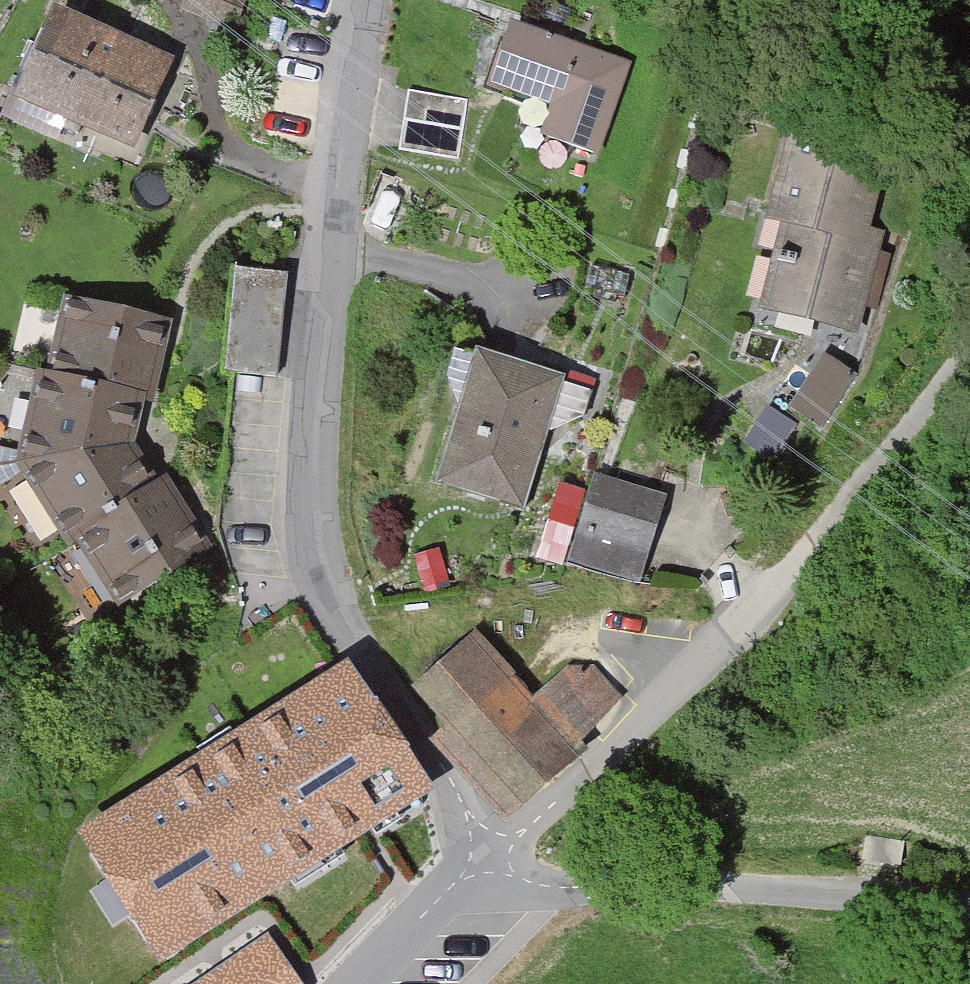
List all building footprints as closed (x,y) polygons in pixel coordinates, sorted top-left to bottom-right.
[(198,19),(236,33),(247,0),(204,0),(198,19)] [(168,76),(63,34),(30,114),(135,157),(168,76)] [(627,75),(521,42),(504,94),(556,110),(546,144),(600,161),(627,75)] [(416,89),(404,146),(471,159),(483,103),(416,89)] [(793,151),(778,220),(798,234),(765,331),(766,378),(825,424),(855,351),(882,251),(863,167),(793,151)] [(215,266),(211,367),(273,370),(277,269),(215,266)] [(168,328),(79,318),(69,402),(47,399),(37,491),(75,549),(88,540),(128,600),(191,558),(137,478),(144,420),(158,421),(168,328)] [(561,392),(476,367),(444,480),(528,504),(561,392)] [(769,397),(740,438),(773,456),(799,413),(769,397)] [(659,507),(579,485),(556,566),(637,589),(659,507)] [(538,720),(481,659),(421,715),(519,819),(624,720),(583,677),(538,720)] [(417,783),(342,663),(84,823),(158,943),(417,783)] [(264,943),(195,983),(288,983),(264,943)]
